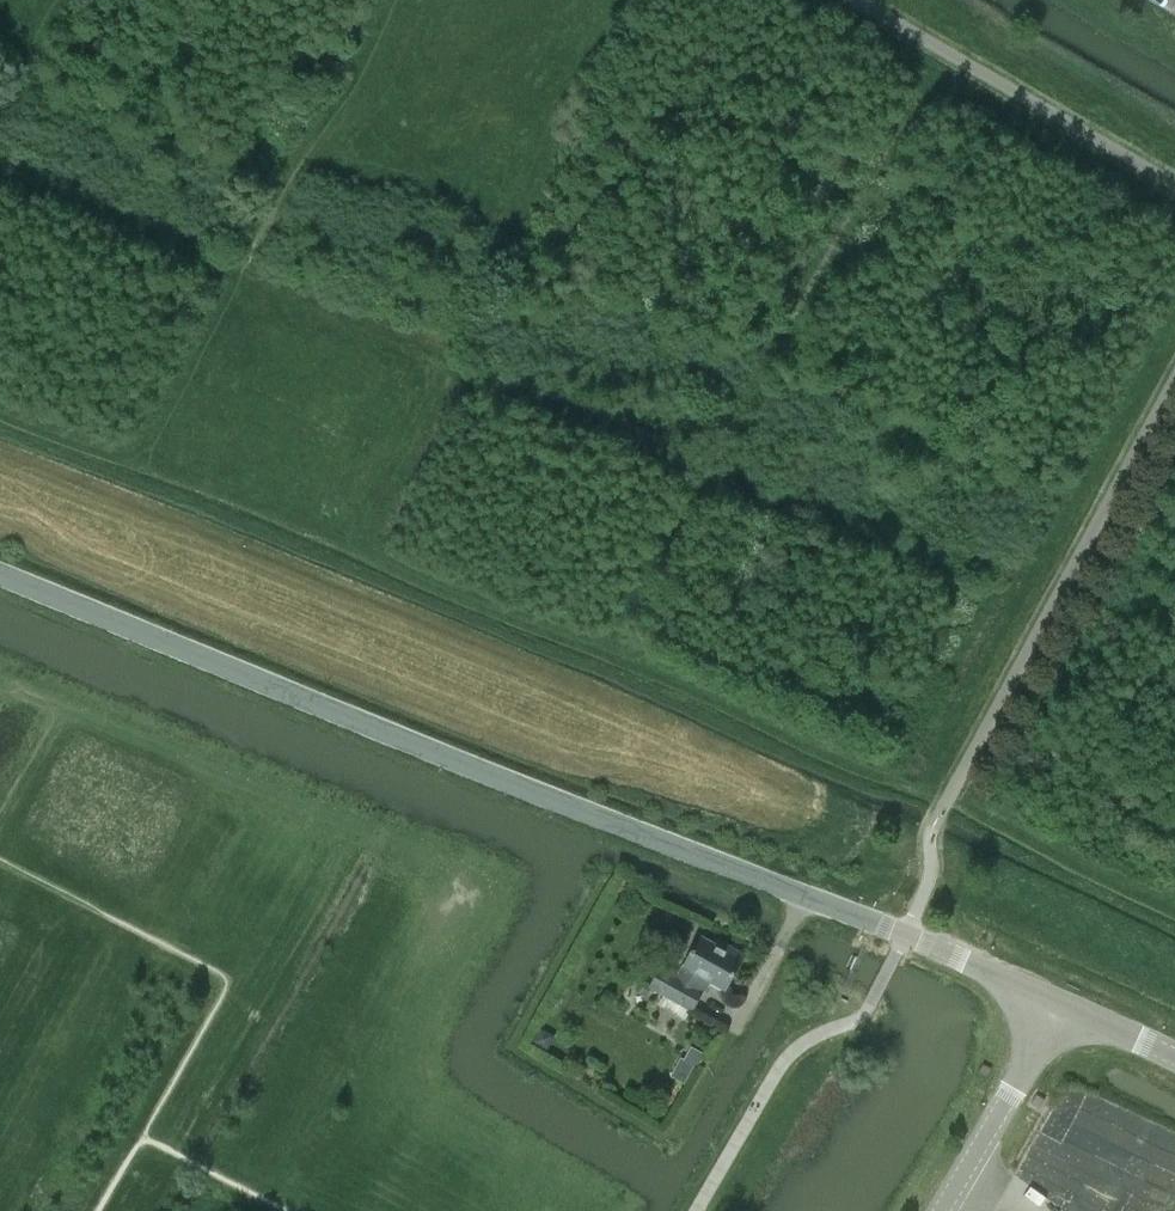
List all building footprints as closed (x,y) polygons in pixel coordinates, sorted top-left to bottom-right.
[(708,994),(714,982),(727,989),(741,963),(745,956),(730,948),(728,952),(700,937),(680,977),(662,968),(650,989),(696,1013),(706,994),(708,994)] [(681,1057),(670,1076),(684,1083),(693,1067),(696,1068),(705,1054),(691,1046),(684,1059),(681,1057)]
